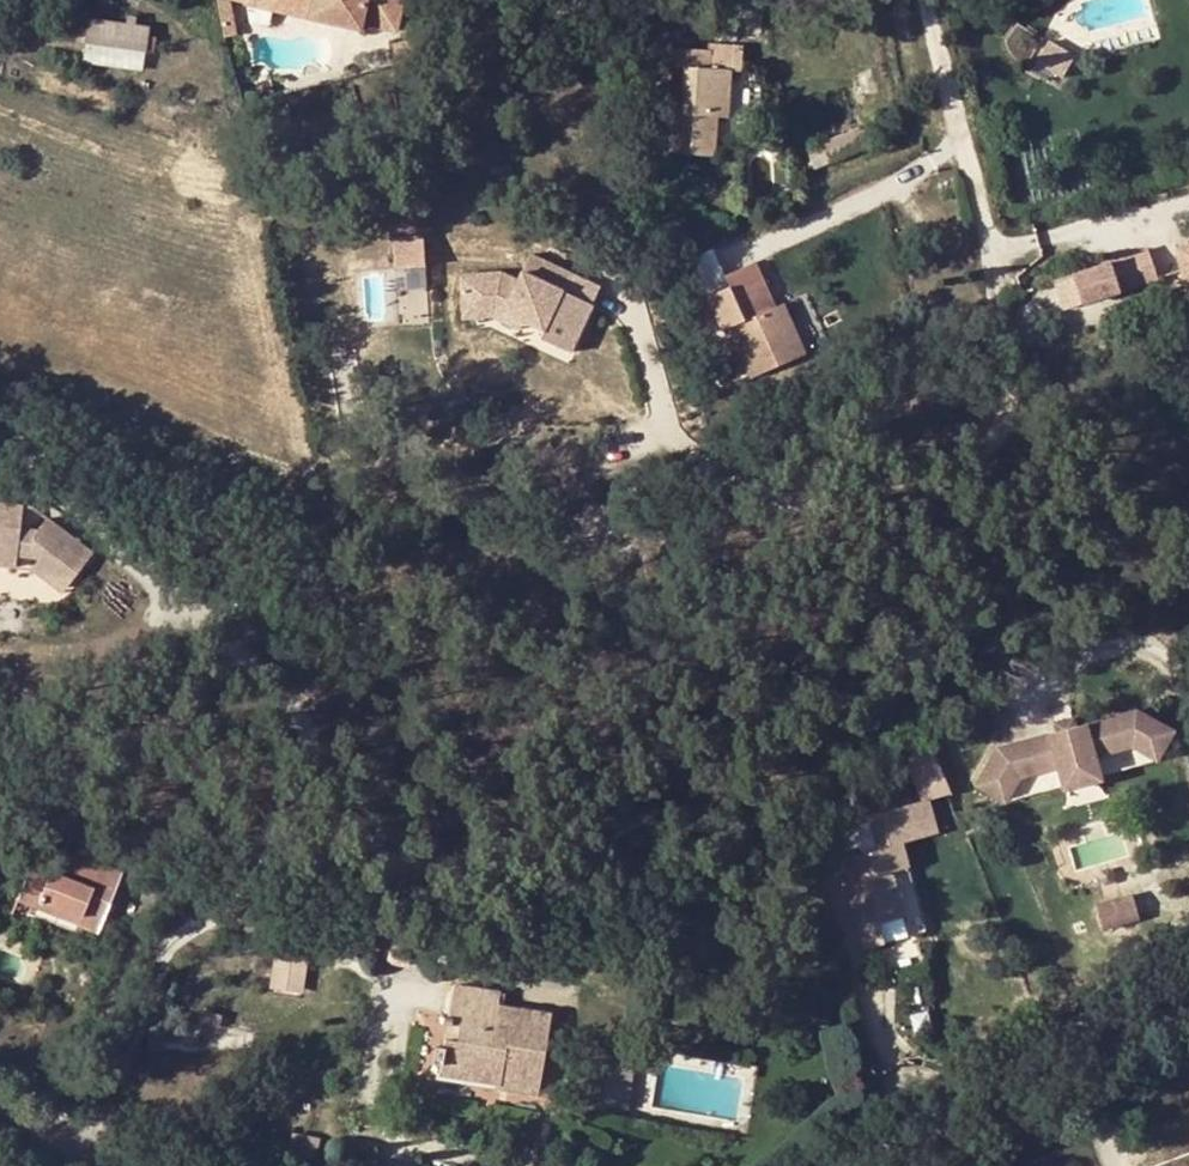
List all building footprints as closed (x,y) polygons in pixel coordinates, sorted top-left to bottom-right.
[(362,17),(396,24),(400,0),(244,0),(243,2),(361,26),(362,17)] [(87,42),(116,46),(146,49),(147,39),(149,25),(138,24),(138,17),(130,16),(129,22),(90,17),(90,26),(80,26),(79,34),(87,35),(87,42)] [(670,48),(694,50),(695,37),(671,35),(670,48)] [(740,41),(712,38),(712,50),(712,67),(730,69),(739,69),(740,41)] [(147,39),(146,49),(155,50),(157,40),(147,39)] [(87,42),(84,59),(115,62),(116,46),(87,42)] [(1041,60),(1070,78),(1080,62),(1052,43),(1041,60)] [(685,87),(684,97),(673,97),(671,152),(714,156),(717,117),(726,118),(730,69),(712,67),(712,50),(694,50),(670,48),(667,47),(666,65),(686,67),(685,87)] [(685,87),(674,86),(673,97),(684,97),(685,87)] [(776,204),(783,210),(791,201),(784,195),(776,204)] [(427,232),(394,234),(396,267),(429,264),(427,232)] [(1149,253),(1109,263),(1119,292),(1135,286),(1158,280),(1149,253)] [(458,280),(461,313),(490,311),(542,334),(539,341),(568,354),(598,288),(568,275),(530,257),(517,284),(498,275),(458,280)] [(730,327),(751,375),(806,351),(798,333),(790,337),(776,305),(757,261),(726,275),(730,286),(708,295),(723,330),(730,327)] [(1073,275),(1082,304),(1119,292),(1109,263),(1073,275)] [(1082,304),(1073,275),(1056,281),(1065,310),(1082,304)] [(790,337),(798,333),(784,301),(776,305),(790,337)] [(68,586),(96,552),(50,516),(37,533),(22,527),(24,501),(0,499),(0,564),(17,565),(20,550),(36,551),(42,556),(33,568),(50,581),(55,576),(68,586)] [(50,581),(63,593),(68,586),(55,576),(50,581)] [(1019,791),(1017,774),(1064,766),(1067,789),(1108,783),(1098,724),(985,743),(994,795),(1019,791)] [(940,745),(911,752),(923,799),(951,792),(940,745)] [(33,791),(36,784),(18,776),(15,783),(33,791)] [(15,783),(10,795),(28,803),(33,791),(15,783)] [(895,888),(891,871),(908,866),(902,842),(937,832),(928,799),(871,815),(881,848),(842,860),(867,947),(883,944),(878,924),(903,916),(898,898),(895,888)] [(107,826),(108,821),(79,812),(77,816),(107,826)] [(83,916),(81,923),(101,930),(123,873),(41,840),(18,898),(39,906),(41,899),(83,916)] [(905,897),(903,887),(895,888),(898,898),(905,897)] [(1107,929),(1144,917),(1135,891),(1099,903),(1107,929)] [(41,899),(39,906),(81,923),(83,916),(41,899)] [(140,942),(138,940),(136,938),(130,952),(132,952),(135,952),(137,952),(139,950),(141,947),(141,945),(140,942)] [(499,1072),(538,1078),(549,1013),(519,1008),(516,1019),(496,1015),(499,1005),(500,992),(453,985),(448,1021),(460,1024),(457,1039),(445,1037),(444,1046),(436,1044),(433,1062),(440,1064),(439,1072),(497,1080),(499,1072)] [(516,1019),(519,1008),(499,1005),(496,1015),(516,1019)] [(460,1024),(448,1021),(445,1037),(457,1039),(460,1024)] [(610,1050),(602,1103),(625,1108),(634,1054),(610,1050)] [(499,1072),(497,1080),(496,1086),(536,1092),(538,1078),(499,1072)]
